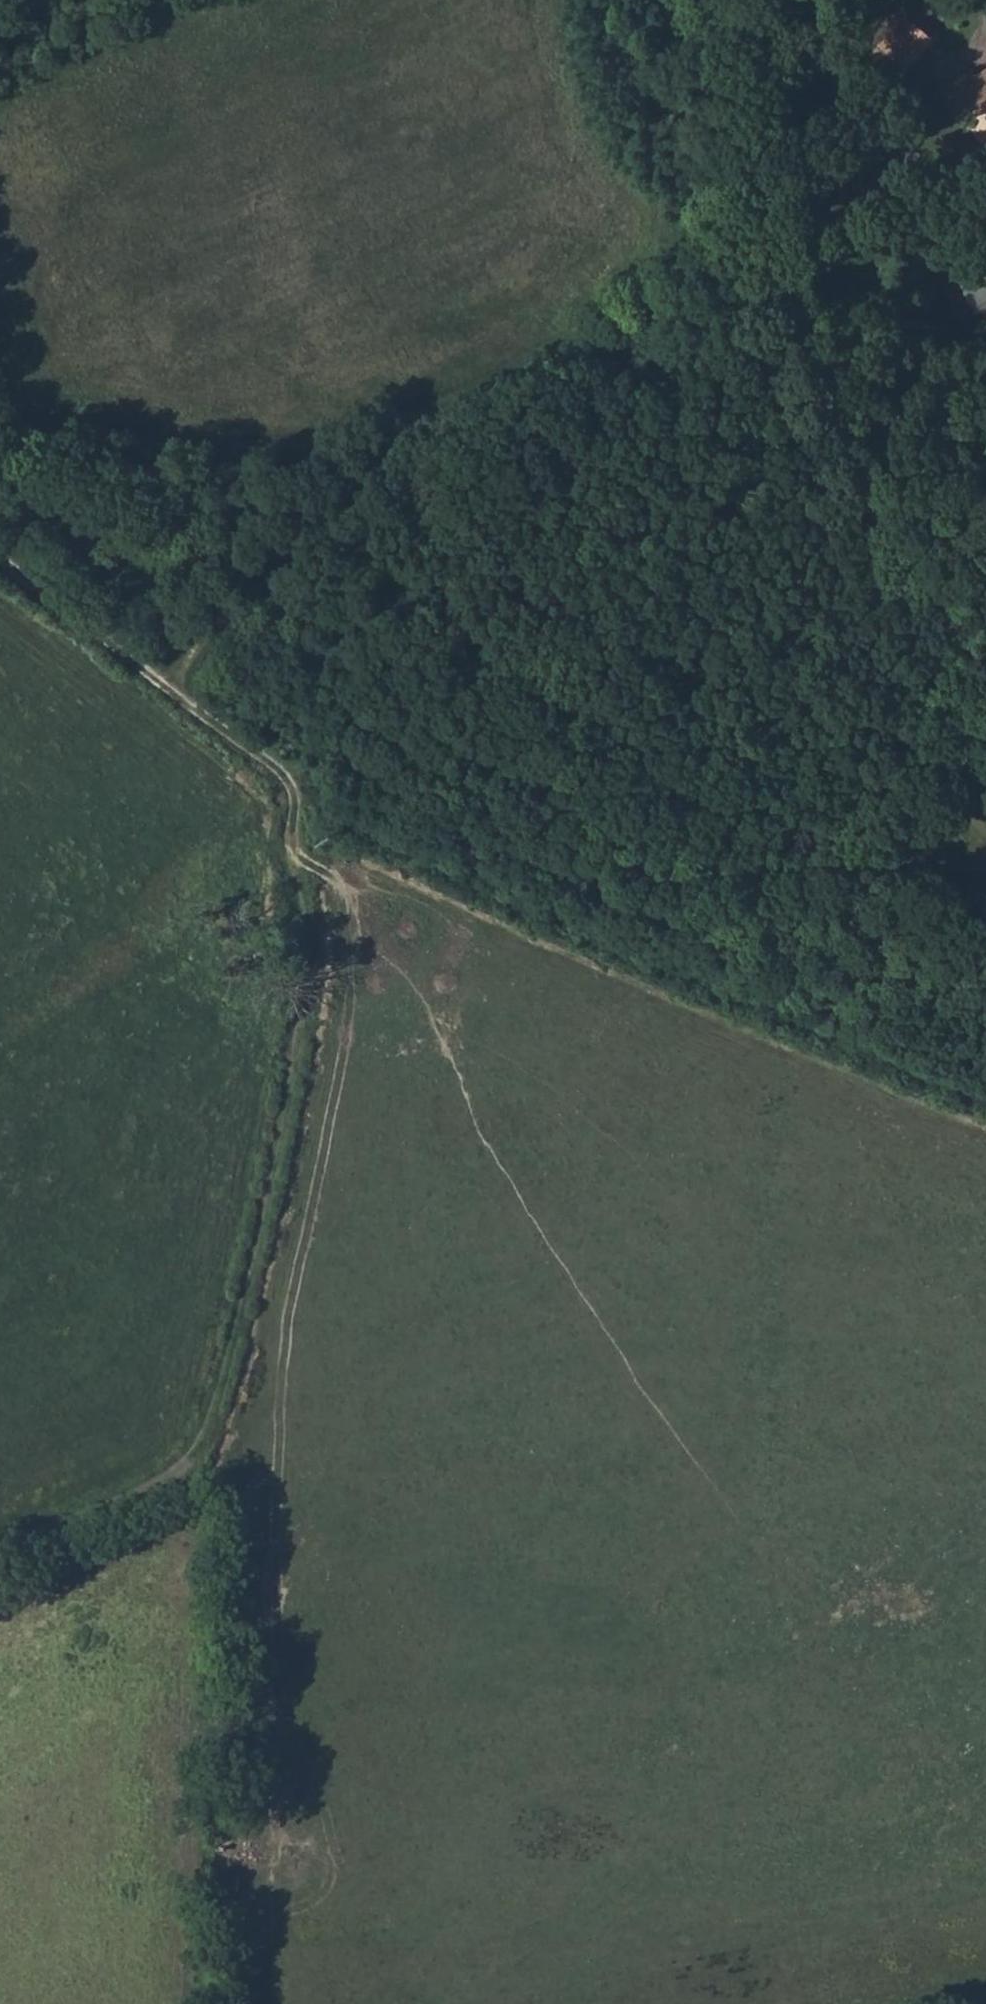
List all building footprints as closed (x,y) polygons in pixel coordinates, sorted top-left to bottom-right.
[(906,13),(880,41),(889,50),(916,22),(906,13)] [(889,50),(880,41),(879,41),(856,64),(867,75),(890,51),(907,66),(935,38),(917,21),(916,22),(889,50)] [(970,68),(968,63),(952,70),(966,100),(985,91),(985,60),(970,68)] [(985,290),(985,282),(984,273),(964,277),(968,294),(985,290)]
